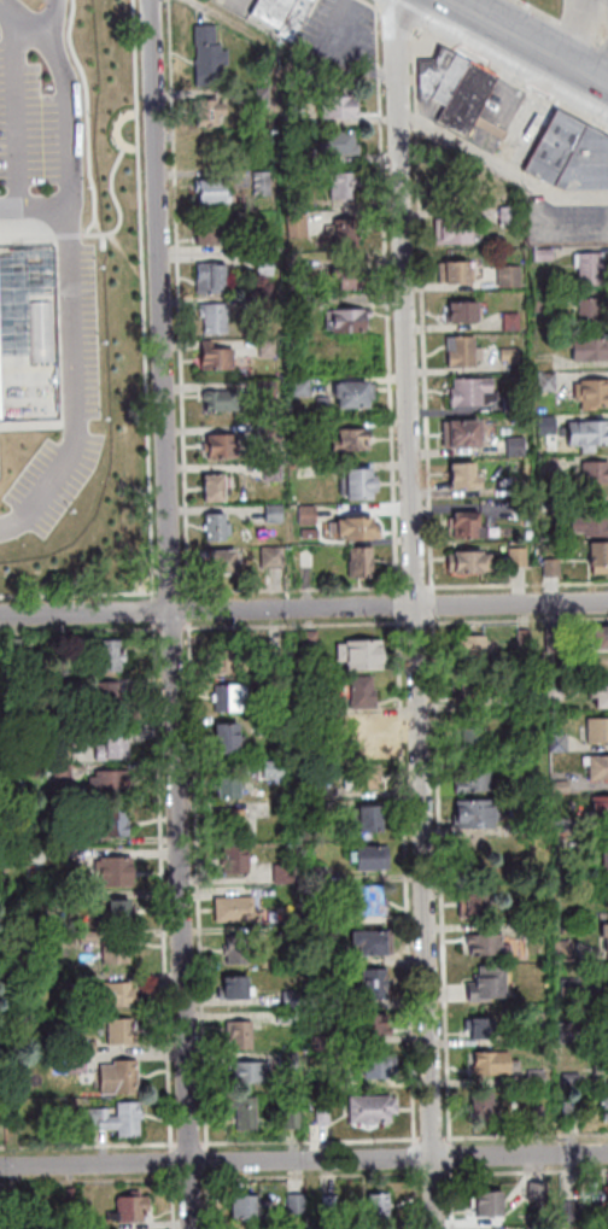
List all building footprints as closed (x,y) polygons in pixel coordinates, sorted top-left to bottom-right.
[(251,14),(258,0),(313,0),(291,42),(275,34),(277,29),(251,14)] [(195,87),(194,59),(197,59),(197,46),(194,46),(194,27),(216,25),(216,45),(221,45),(221,51),(228,51),(228,66),(221,66),(222,83),(217,83),(217,87),(195,87)] [(419,62),(435,62),(439,47),(497,76),(477,116),(507,131),(502,141),(472,124),(464,137),(420,115),(419,62)] [(250,89),(269,89),(269,109),(250,109),(250,89)] [(320,118),(320,96),(353,95),(353,112),(357,112),(357,118),(320,118)] [(197,127),(195,113),(194,115),(194,101),(198,101),(198,100),(216,100),(216,104),(223,104),(224,116),(216,116),(217,127),(197,127)] [(556,110),(607,137),(607,190),(563,192),(524,171),(556,110)] [(320,156),(320,133),(355,131),(355,145),(358,145),(358,156),(320,156)] [(195,165),(225,165),(225,141),(195,141),(195,165)] [(270,172),(271,197),(255,198),(253,172),(270,172)] [(329,174),(353,172),(353,177),(358,176),(359,187),(353,187),(353,199),(331,199),(329,174)] [(198,210),(198,192),(195,192),(194,181),(224,180),(224,192),(229,192),(229,203),(224,203),(224,209),(198,210)] [(290,211),(290,198),(305,198),(305,210),(290,211)] [(501,207),(516,207),(516,224),(501,226),(501,207)] [(287,215),(306,215),(306,239),(288,239),(287,215)] [(434,245),(434,218),(470,217),(472,244),(434,245)] [(334,247),(334,235),(325,235),(325,227),(334,226),(334,220),(353,220),(353,223),(356,223),(356,233),(353,233),(353,246),(334,247)] [(195,245),(195,224),(218,224),(218,226),(223,226),(223,234),(218,234),(218,245),(195,245)] [(534,262),(534,250),(553,250),(553,262),(534,262)] [(573,254),(603,253),(604,273),(601,273),(602,286),(579,287),(578,268),(573,268),(573,254)] [(257,276),(256,258),(274,258),(274,276),(257,276)] [(438,283),(438,263),(444,263),(444,262),(468,262),(468,283),(438,283)] [(197,263),(224,263),(226,294),(211,294),(211,295),(205,295),(205,294),(198,294),(197,263)] [(497,267),(520,267),(520,287),(498,288),(497,267)] [(339,289),(338,279),(331,279),(331,274),(338,273),(338,269),(362,269),(362,289),(339,289)] [(246,299),(262,298),(263,316),(246,316),(246,299)] [(578,299),(604,298),(606,327),(579,328),(578,299)] [(29,303),(52,302),(54,362),(31,363),(29,303)] [(448,324),(448,317),(449,317),(449,303),(478,303),(478,324),(448,324)] [(227,334),(204,334),(204,318),(200,318),(200,305),(227,305),(227,334)] [(332,310),(364,310),(364,333),(352,333),(352,341),(339,341),(339,333),(332,334),(332,329),(326,329),(326,322),(332,322),(332,310)] [(503,315),(520,314),(520,332),(504,332),(503,315)] [(448,368),(448,351),(454,351),(454,336),(475,336),(475,349),(483,349),(483,362),(475,362),(475,368),(448,368)] [(567,340),(607,338),(607,367),(597,368),(597,361),(572,362),(571,349),(567,349),(567,340)] [(259,358),(258,340),(275,340),(276,357),(259,358)] [(499,349),(519,349),(519,363),(499,364),(499,349)] [(199,371),(199,358),(200,357),(200,350),(233,350),(234,370),(199,371)] [(538,392),(538,374),(555,374),(555,392),(538,392)] [(292,380),(310,379),(311,398),(292,398),(292,380)] [(450,406),(450,388),(452,388),(452,380),(492,379),(492,393),(498,393),(498,400),(483,406),(450,406)] [(606,382),(607,382),(607,406),(607,408),(596,408),(596,411),(581,412),(581,402),(574,403),(573,385),(580,384),(580,381),(606,380),(606,382)] [(258,399),(257,382),(275,381),(276,399),(258,399)] [(338,409),(337,384),(367,382),(368,409),(366,409),(367,416),(353,416),(353,409),(338,409)] [(205,412),(205,402),(203,402),(203,392),(238,391),(239,411),(205,412)] [(316,398),(329,398),(329,419),(317,419),(316,398)] [(503,400),(522,399),(524,415),(504,415),(503,400)] [(538,433),(538,416),(555,416),(555,433),(538,433)] [(443,450),(442,422),(479,420),(481,447),(443,450)] [(567,423),(607,421),(607,445),(595,446),(595,453),(581,455),(580,446),(568,446),(567,423)] [(264,444),(263,426),(281,426),(281,444),(264,444)] [(338,431),(367,429),(368,443),(364,443),(366,451),(332,452),(332,441),(338,441),(338,431)] [(207,437),(236,435),(236,458),(207,460),(207,452),(203,452),(203,444),(207,444),(207,437)] [(505,438),(525,438),(525,458),(507,458),(505,438)] [(540,475),(540,458),(557,458),(557,474),(540,475)] [(298,478),(298,461),(312,461),(314,478),(298,478)] [(580,464),(607,462),(607,483),(581,484),(581,476),(575,476),(575,469),(581,469),(580,464)] [(450,488),(450,464),(474,463),(474,476),(480,476),(481,487),(450,488)] [(264,464),(282,464),(282,482),(264,482),(264,464)] [(346,501),(345,469),(370,469),(370,476),(378,476),(378,493),(370,493),(372,501),(346,501)] [(203,476),(224,475),(224,478),(230,478),(230,496),(224,496),(224,502),(204,503),(203,476)] [(511,504),(527,504),(527,526),(519,526),(519,522),(511,522),(511,504)] [(265,505),(282,505),(282,523),(265,525),(265,505)] [(584,505),(607,505),(607,521),(607,538),(584,538),(584,533),(572,533),(572,519),(584,519),(584,505)] [(298,508),(316,507),(316,526),(299,526),(298,508)] [(452,539),(452,537),(449,537),(449,519),(454,519),(454,513),(478,513),(479,527),(485,527),(486,539),(452,539)] [(205,515),(224,515),(224,525),(230,525),(230,537),(224,538),(224,542),(205,542),(205,515)] [(343,519),(372,517),(372,525),(379,525),(379,539),(372,539),(373,540),(343,542),(343,536),(337,536),(337,521),(343,521),(343,519)] [(589,543),(607,543),(607,574),(592,574),(592,568),(590,568),(589,543)] [(262,548),(280,548),(280,569),(263,569),(262,548)] [(349,549),(372,548),(373,579),(349,579),(347,562),(350,562),(349,549)] [(509,549),(527,549),(527,567),(509,567),(509,549)] [(235,574),(211,574),(211,561),(207,561),(207,551),(235,551),(235,554),(240,554),(240,564),(235,564),(235,574)] [(448,573),(448,555),(452,555),(452,552),(483,551),(483,556),(489,555),(490,573),(481,573),(481,574),(454,575),(454,573),(448,573)] [(300,552),(312,552),(312,567),(302,568),(300,552)] [(543,561),(560,560),(561,578),(544,578),(543,561)] [(597,627),(607,627),(607,650),(598,650),(597,638),(589,638),(589,628),(597,628),(597,627)] [(553,628),(565,628),(566,646),(554,648),(553,628)] [(303,631),(321,630),(321,649),(304,650),(303,631)] [(520,646),(520,631),(533,631),(533,646),(520,646)] [(21,634),(1,636),(2,652),(21,652),(21,634)] [(489,667),(463,668),(462,636),(489,636),(489,667)] [(97,669),(123,669),(123,639),(97,639),(97,669)] [(349,640),(384,639),(385,669),(350,671),(350,661),(341,661),(340,645),(349,644),(349,640)] [(214,665),(218,665),(217,651),(247,650),(249,671),(214,673),(214,665)] [(375,675),(375,690),(379,690),(380,708),(356,708),(355,677),(375,675)] [(123,678),(93,678),(93,707),(123,707),(123,678)] [(485,702),(463,703),(463,683),(485,683),(485,702)] [(566,683),(566,700),(550,700),(550,684),(566,683)] [(249,712),(220,713),(218,685),(249,684),(249,712)] [(598,686),(607,686),(607,708),(600,708),(598,686)] [(520,709),(520,692),(537,691),(537,708),(520,709)] [(335,704),(337,715),(318,716),(318,704),(335,704)] [(327,726),(326,718),(344,716),(345,726),(327,726)] [(261,735),(261,719),(277,718),(277,733),(261,735)] [(591,719),(607,718),(607,742),(591,743),(591,719)] [(357,722),(380,722),(381,743),(357,743),(357,722)] [(218,754),(217,725),(240,724),(241,753),(218,754)] [(457,750),(456,728),(486,727),(486,749),(457,750)] [(95,757),(128,757),(128,732),(103,732),(103,743),(95,743),(95,757)] [(571,735),(571,750),(554,751),(553,735),(571,735)] [(592,756),(607,756),(607,781),(592,782),(592,756)] [(41,763),(43,782),(63,779),(62,761),(41,763)] [(268,778),(267,761),(286,761),(287,778),(268,778)] [(381,783),(378,783),(379,789),(358,789),(357,766),(381,766),(381,783)] [(89,769),(89,792),(125,792),(125,769),(89,769)] [(495,790),(460,791),(460,780),(464,780),(464,771),(493,769),(495,790)] [(221,800),(220,778),(242,778),(244,798),(221,800)] [(571,780),(572,792),(556,794),(556,782),(571,780)] [(327,784),(328,796),(314,796),(312,784),(327,784)] [(596,797),(607,797),(607,820),(597,820),(596,797)] [(461,829),(460,801),(496,800),(497,807),(503,807),(503,820),(497,820),(497,827),(461,829)] [(312,801),(325,801),(326,819),(314,819),(312,801)] [(361,807),(382,806),(384,832),(374,832),(374,839),(362,839),(361,820),(357,820),(356,808),(361,808),(361,807)] [(128,807),(95,807),(95,833),(128,833),(128,807)] [(247,837),(228,838),(227,827),(223,827),(222,810),(247,809),(247,837)] [(390,845),(391,870),(358,871),(358,847),(390,845)] [(598,847),(605,888),(607,888),(607,845),(598,847)] [(251,872),(228,872),(227,848),(250,847),(251,872)] [(131,884),(131,855),(94,855),(94,884),(131,884)] [(298,883),(277,883),(277,865),(297,864),(298,883)] [(328,866),(329,883),(312,883),(312,867),(328,866)] [(361,886),(388,885),(390,915),(362,917),(361,886)] [(462,918),(461,891),(491,891),(492,917),(462,918)] [(129,897),(105,897),(105,920),(129,920),(129,897)] [(220,921),(218,899),(256,897),(256,908),(261,908),(262,920),(220,921)] [(335,907),(337,925),(320,925),(318,907),(335,907)] [(290,923),(290,913),(302,913),(302,921),(290,923)] [(95,929),(78,930),(78,943),(95,942),(95,929)] [(355,946),(353,932),(387,931),(388,955),(362,956),(362,946),(355,946)] [(514,954),(474,955),(474,943),(472,943),(472,936),(504,935),(505,944),(514,944),(514,954)] [(230,965),(229,937),(251,937),(252,964),(230,965)] [(103,938),(103,961),(129,961),(129,938),(103,938)] [(575,961),(559,961),(559,941),(575,941),(575,961)] [(315,950),(332,949),(332,965),(315,966),(315,950)] [(472,1002),(470,983),(478,983),(478,975),(483,975),(483,967),(507,967),(508,997),(492,999),(492,1001),(472,1002)] [(390,968),(391,1000),(364,1001),(364,991),(367,991),(366,970),(390,968)] [(92,970),(75,970),(76,984),(92,984),(92,970)] [(227,978),(251,978),(252,999),(221,1000),(221,991),(227,991),(227,978)] [(583,978),(584,995),(566,996),(565,978),(583,978)] [(134,981),(100,981),(100,1005),(134,1005),(134,981)] [(286,993),(302,991),(302,1009),(287,1009),(286,993)] [(340,995),(341,1007),(327,1008),(327,995),(340,995)] [(299,1012),(299,1024),(281,1025),(281,1012),(299,1012)] [(359,1016),(392,1014),(393,1035),(359,1036),(359,1016)] [(106,1042),(133,1042),(133,1017),(106,1017),(106,1042)] [(496,1040),(475,1040),(474,1019),(496,1019),(496,1040)] [(562,1023),(583,1022),(583,1042),(563,1043),(562,1023)] [(256,1048),(234,1049),(234,1041),(230,1041),(230,1023),(255,1023),(256,1048)] [(530,1044),(530,1028),(545,1026),(545,1043),(530,1044)] [(317,1037),(333,1036),(333,1052),(317,1052),(317,1037)] [(93,1038),(77,1040),(77,1052),(94,1052),(93,1038)] [(478,1076),(478,1054),(513,1052),(513,1061),(522,1061),(522,1071),(513,1071),(513,1075),(478,1076)] [(597,1053),(607,1053),(607,1073),(598,1073),(597,1053)] [(68,1055),(84,1054),(84,1070),(68,1070),(68,1055)] [(282,1067),(282,1054),(300,1054),(302,1067),(282,1067)] [(366,1055),(398,1054),(399,1078),(367,1079),(367,1076),(364,1076),(363,1061),(366,1061),(366,1055)] [(136,1060),(99,1060),(99,1092),(136,1092),(136,1060)] [(235,1083),(235,1064),(273,1063),(274,1082),(235,1083)] [(531,1087),(531,1072),(548,1071),(548,1085),(531,1087)] [(567,1073),(581,1073),(581,1084),(567,1085),(567,1073)] [(495,1122),(475,1123),(474,1094),(495,1094),(495,1122)] [(393,1096),(393,1099),(399,1099),(399,1113),(393,1113),(393,1124),(352,1124),(352,1098),(393,1096)] [(259,1130),(240,1131),(240,1108),(233,1110),(233,1099),(258,1098),(259,1130)] [(140,1135),(139,1100),(115,1100),(116,1106),(77,1106),(77,1128),(116,1126),(117,1135),(140,1135)] [(548,1120),(537,1120),(537,1106),(546,1106),(548,1120)] [(332,1107),(333,1125),(320,1126),(318,1107),(332,1107)] [(305,1128),(288,1129),(287,1112),(304,1112),(305,1128)] [(549,1183),(550,1200),(532,1201),(532,1184),(549,1183)] [(81,1190),(82,1206),(68,1206),(66,1190),(81,1190)] [(504,1193),(505,1218),(479,1218),(479,1194),(504,1193)] [(392,1195),(393,1222),(372,1223),(370,1195),(392,1195)] [(291,1215),(290,1196),(306,1196),(308,1215),(291,1215)] [(339,1221),(325,1221),(323,1198),(339,1198),(339,1221)] [(148,1222),(122,1222),(122,1199),(152,1199),(153,1213),(147,1213),(148,1222)] [(270,1207),(270,1218),(235,1219),(234,1199),(257,1199),(257,1207),(270,1207)] [(569,1224),(568,1202),(586,1202),(586,1224),(569,1224)]
